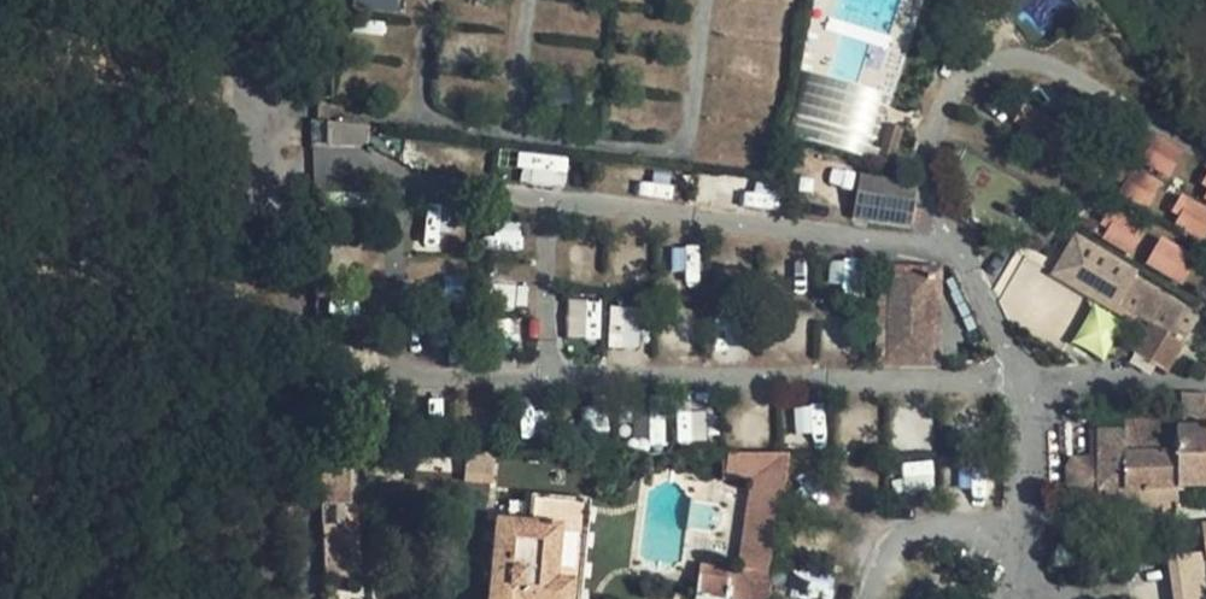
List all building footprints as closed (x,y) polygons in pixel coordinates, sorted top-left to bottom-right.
[(358,17),(402,21),(404,0),(360,0),(358,17)] [(873,160),(886,112),(919,0),(830,0),(791,136),(873,160)] [(1075,13),(1068,0),(1020,0),(1012,4),(1030,37),(1075,13)] [(1151,209),(1183,146),(1149,129),(1117,192),(1151,209)] [(520,153),(518,183),(565,185),(566,155),(520,153)] [(1205,201),(1205,179),(1198,197),(1205,201)] [(1169,222),(1204,241),(1205,238),(1205,205),(1184,193),(1169,222)] [(864,220),(868,197),(854,194),(849,218),(864,220)] [(868,197),(864,220),(907,229),(911,205),(868,197)] [(1101,234),(1129,254),(1144,232),(1117,212),(1101,234)] [(1074,234),(1051,273),(1117,312),(1122,303),(1183,340),(1195,321),(1134,283),(1140,274),(1074,234)] [(1180,284),(1197,257),(1161,234),(1144,261),(1180,284)] [(928,358),(930,278),(887,278),(885,358),(928,358)] [(568,301),(568,337),(600,337),(600,301),(568,301)] [(609,348),(640,347),(640,305),(609,306),(609,348)] [(1124,322),(1093,306),(1073,342),(1103,359),(1124,322)] [(1178,397),(1178,455),(1126,454),(1126,431),(1096,430),(1094,492),(1099,492),(1099,508),(1099,517),(1134,517),(1134,493),(1168,493),(1205,493),(1205,397),(1178,397)] [(345,454),(314,454),(317,502),(341,503),(349,503),(345,454)] [(725,454),(722,481),(744,485),(734,570),(698,566),(693,598),(769,598),(770,594),(790,454),(725,454)] [(1168,493),(1134,493),(1134,517),(1167,517),(1168,493)] [(527,518),(552,520),(550,572),(568,573),(566,598),(580,598),(585,501),(528,499),(527,518)] [(317,502),(319,526),(342,525),(341,503),(317,502)] [(483,515),(477,598),(566,598),(568,573),(550,572),(552,520),(527,518),(483,515)] [(342,525),(319,526),(322,577),(358,577),(355,525),(342,525)] [(1202,550),(1157,555),(1162,598),(1205,598),(1205,585),(1202,550)]
